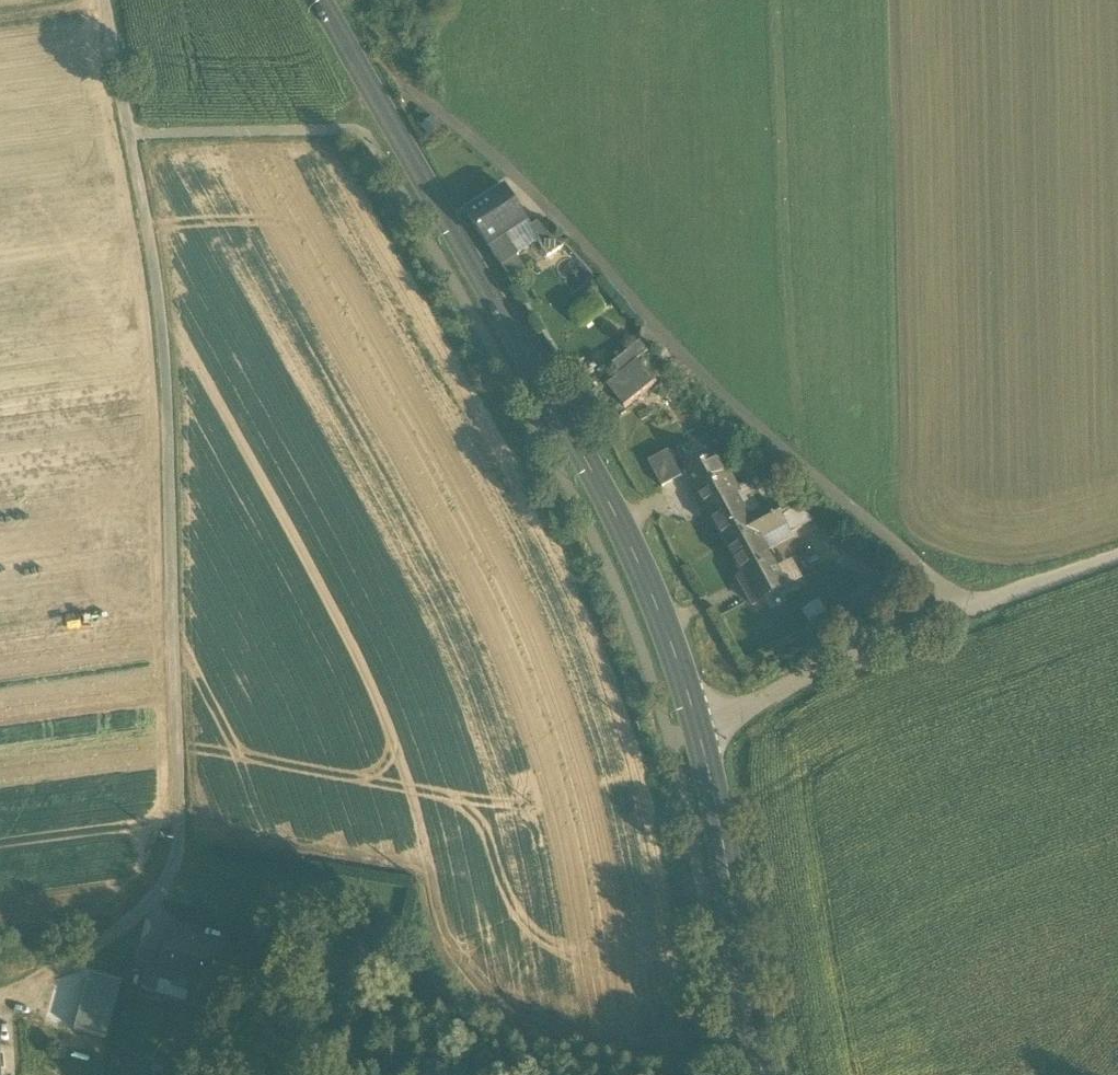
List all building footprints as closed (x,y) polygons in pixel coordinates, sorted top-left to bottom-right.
[(468,213),(490,247),(506,237),(527,223),(506,189),(468,213)] [(529,230),(548,258),(564,248),(542,221),(529,230)] [(519,257),(506,237),(490,247),(503,267),(517,259),(519,257)] [(517,259),(503,267),(510,278),(524,270),(517,259)] [(613,366),(621,376),(637,364),(649,354),(640,344),(613,366)] [(607,388),(625,410),(654,385),(637,364),(621,376),(607,388)] [(658,397),(667,399),(670,390),(662,387),(658,397)] [(648,461),(662,487),(682,476),(668,450),(648,461)] [(686,472),(707,511),(737,495),(740,494),(738,489),(719,454),(686,472)] [(763,474),(749,483),(754,493),(769,484),(763,474)] [(770,483),(769,484),(754,493),(749,483),(738,489),(740,494),(737,495),(749,517),(775,502),(782,514),(795,505),(770,483)] [(749,517),(737,495),(707,511),(725,544),(782,514),(775,502),(749,517)] [(787,525),(792,533),(793,533),(813,521),(795,505),(782,514),(788,525),(787,525)] [(725,544),(743,577),(773,561),(768,551),(761,539),(787,525),(788,525),(782,514),(725,544)] [(761,539),(768,551),(794,536),(793,533),(792,533),(787,525),(761,539)] [(788,588),(773,561),(743,577),(738,579),(753,607),(788,588)] [(140,990),(157,994),(161,979),(168,957),(151,952),(140,990)] [(74,1036),(101,1044),(122,974),(92,965),(74,1036)]
